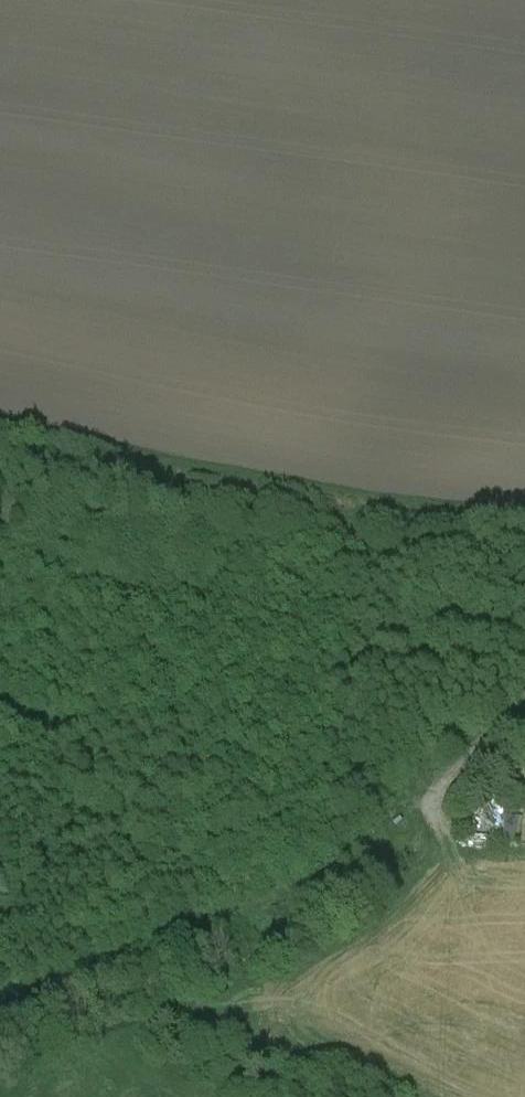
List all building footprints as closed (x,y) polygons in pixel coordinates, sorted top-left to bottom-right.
[(507,816),(504,842),(517,843),(519,817),(507,816)]
